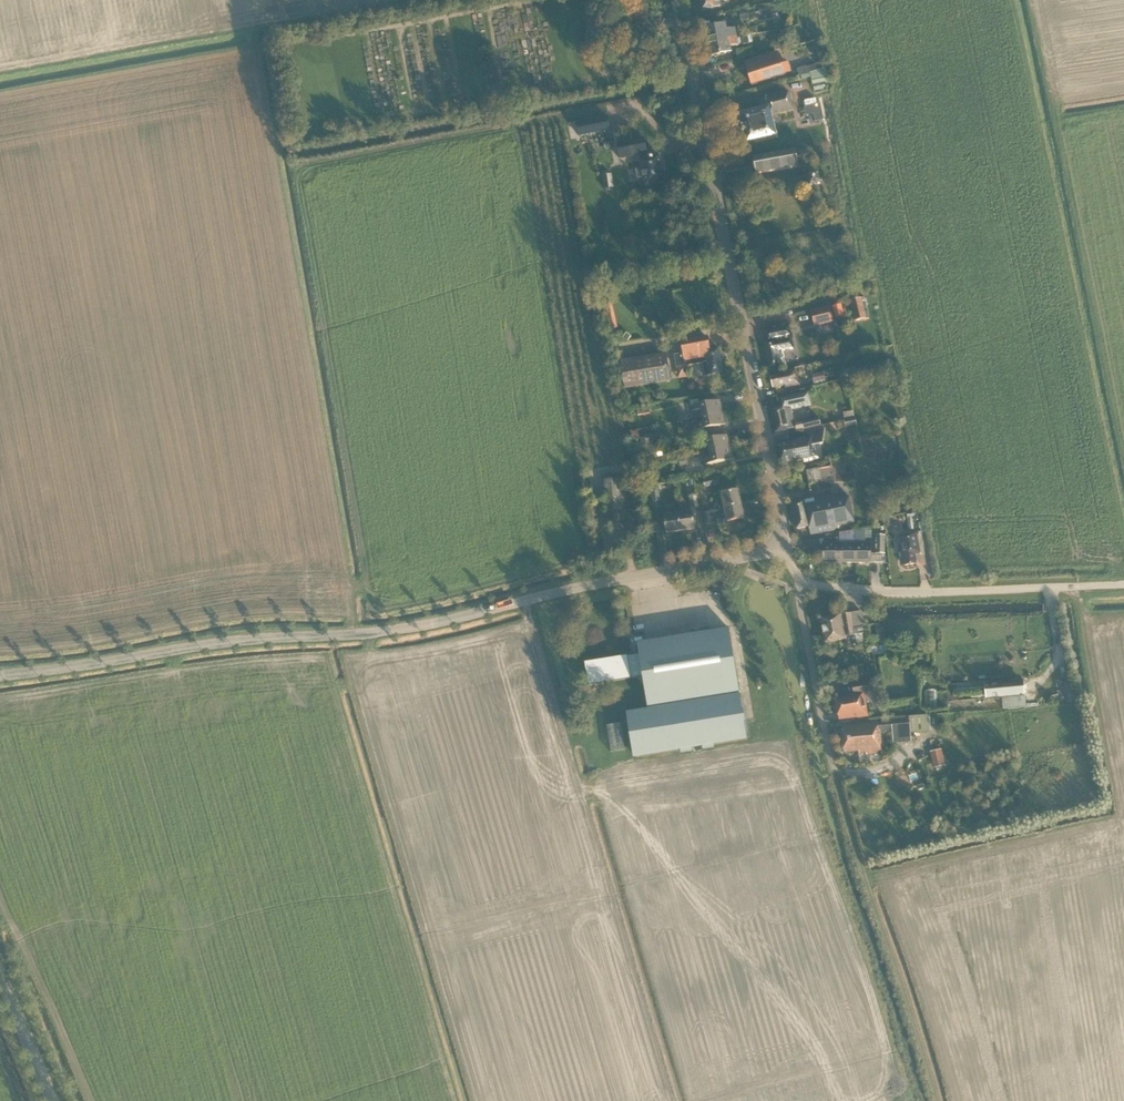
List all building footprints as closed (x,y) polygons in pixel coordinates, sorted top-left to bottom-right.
[(719,0),(700,0),(703,10),(721,6),(719,0)] [(761,15),(765,6),(758,7),(756,13),(761,15)] [(749,20),(747,9),(739,11),(741,21),(749,20)] [(704,40),(705,42),(723,38),(724,40),(737,37),(735,28),(727,30),(726,26),(704,31),(706,39),(704,40)] [(749,38),(748,36),(741,38),(743,45),(750,44),(749,42),(754,41),(753,37),(749,38)] [(723,38),(705,42),(706,46),(708,46),(710,57),(730,52),(729,48),(739,46),(737,37),(724,40),(723,38)] [(751,54),(750,47),(736,50),(737,57),(751,54)] [(783,73),(777,53),(745,63),(751,83),(783,73)] [(495,61),(494,54),(483,56),(485,63),(495,61)] [(827,66),(825,61),(808,67),(811,77),(834,69),(832,64),(827,66)] [(794,111),(789,92),(766,98),(768,108),(739,116),(746,144),(776,136),(770,117),(794,111)] [(611,130),(607,115),(576,122),(579,137),(611,130)] [(646,156),(643,140),(617,145),(620,161),(640,157),(641,161),(639,161),(641,170),(636,171),(638,180),(643,179),(645,188),(665,183),(659,157),(645,160),(644,156),(646,156)] [(798,168),(796,152),(752,159),(755,175),(798,168)] [(614,188),(611,174),(602,176),(604,189),(614,188)] [(820,186),(818,176),(813,176),(807,178),(809,188),(820,186)] [(868,319),(865,299),(851,302),(854,322),(868,319)] [(844,316),(841,304),(832,306),(835,318),(844,316)] [(834,321),(830,305),(811,310),(814,326),(834,321)] [(794,350),(789,323),(764,328),(767,342),(763,342),(768,370),(785,366),(783,352),(794,350)] [(706,338),(680,343),(684,366),(684,367),(702,364),(704,377),(723,373),(718,348),(709,350),(706,338)] [(672,381),(667,353),(621,361),(626,389),(672,381)] [(684,366),(676,367),(678,379),(686,378),(684,367),(684,366)] [(835,376),(833,369),(826,371),(828,378),(835,376)] [(799,385),(796,370),(781,373),(781,375),(770,377),(772,388),(783,386),(784,388),(799,385)] [(826,383),(824,372),(812,375),(814,385),(826,383)] [(796,427),(796,430),(820,425),(819,417),(801,421),(801,422),(794,424),(790,409),(810,404),(810,403),(811,403),(808,392),(781,398),(783,408),(771,410),(775,431),(796,427)] [(701,417),(722,413),(719,400),(690,406),(692,412),(700,410),(701,417)] [(722,413),(701,417),(703,424),(694,426),(696,431),(724,425),(722,413)] [(857,425),(856,418),(845,420),(846,427),(857,425)] [(825,428),(815,430),(804,431),(805,436),(802,436),(793,438),(794,441),(778,445),(781,463),(802,459),(802,461),(822,457),(820,444),(823,443),(825,428)] [(633,441),(639,440),(638,431),(631,432),(633,441)] [(709,452),(730,448),(727,435),(698,441),(699,447),(708,445),(709,452)] [(662,456),(659,443),(652,444),(654,458),(662,456)] [(730,448),(709,452),(710,459),(702,461),(703,466),(732,460),(730,448)] [(833,468),(810,469),(810,479),(833,478),(833,468)] [(616,477),(615,473),(603,474),(604,480),(603,480),(609,526),(631,524),(625,476),(616,477)] [(720,484),(718,476),(703,479),(705,487),(720,484)] [(657,487),(656,485),(652,486),(652,488),(651,488),(653,501),(660,500),(658,487),(657,487)] [(724,508),(741,504),(739,490),(721,494),(724,505),(714,507),(715,512),(724,511),(724,508)] [(698,507),(697,494),(689,495),(691,508),(698,507)] [(835,499),(834,495),(815,499),(815,502),(805,504),(804,500),(791,503),(796,529),(808,526),(810,534),(839,529),(839,526),(854,523),(849,496),(835,499)] [(678,515),(681,531),(695,529),(692,512),(681,514),(679,504),(674,505),(676,515),(678,515)] [(724,508),(724,511),(726,519),(716,521),(717,526),(728,524),(727,522),(744,519),(741,504),(724,508)] [(678,515),(676,515),(667,517),(665,507),(660,507),(662,518),(665,517),(668,534),(681,531),(678,515)] [(923,520),(921,510),(907,512),(908,518),(907,518),(909,530),(914,529),(912,517),(914,517),(915,521),(923,520)] [(712,523),(709,511),(703,512),(705,524),(712,523)] [(839,543),(839,563),(855,563),(854,543),(854,532),(839,534),(839,543)] [(854,543),(855,563),(870,562),(870,543),(862,543),(862,532),(855,532),(855,543),(854,543)] [(924,554),(921,533),(899,536),(904,566),(917,564),(915,556),(924,554)] [(885,554),(885,535),(875,535),(875,554),(885,554)] [(839,563),(839,543),(823,543),(823,563),(839,563)] [(864,626),(860,610),(820,618),(825,641),(845,637),(846,637),(847,643),(857,641),(870,638),(869,631),(868,626),(864,626)] [(878,633),(887,632),(887,623),(878,624),(878,633)] [(610,657),(586,661),(590,684),(643,676),(648,708),(629,711),(637,757),(747,739),(729,629),(638,644),(639,652),(627,654),(628,655),(610,658),(610,657)] [(1002,698),(1003,710),(1025,708),(1024,696),(1025,696),(1023,681),(985,684),(986,700),(988,699),(1002,698)] [(871,691),(869,682),(851,685),(853,695),(840,697),(841,702),(836,702),(839,721),(868,716),(863,693),(871,691)] [(941,706),(940,689),(927,690),(928,707),(941,706)] [(888,742),(893,741),(894,743),(911,742),(910,734),(931,732),(931,730),(929,715),(909,717),(909,718),(841,725),(844,751),(858,749),(858,752),(867,751),(867,753),(881,751),(879,732),(887,731),(888,742)] [(945,765),(942,749),(930,752),(934,768),(945,765)]
